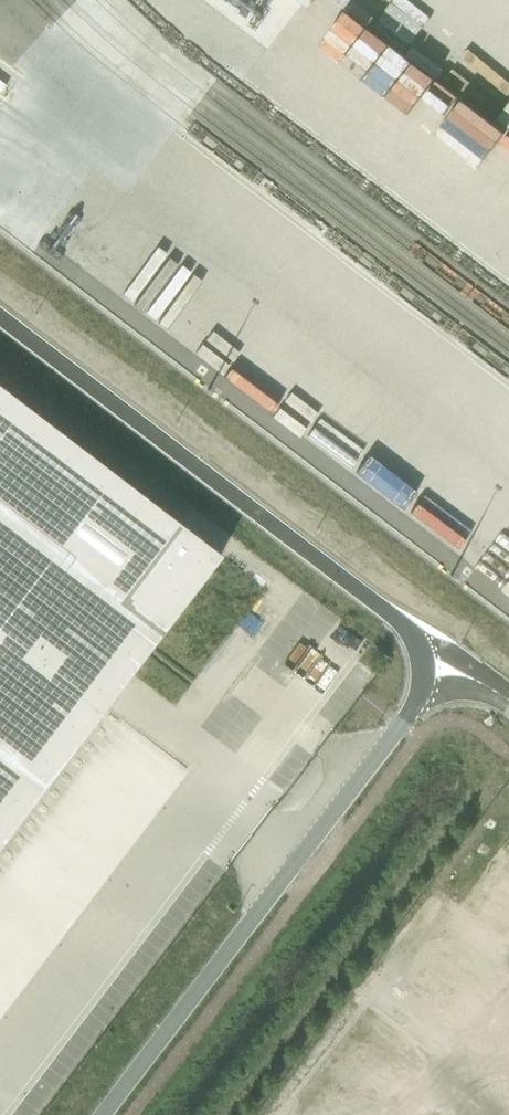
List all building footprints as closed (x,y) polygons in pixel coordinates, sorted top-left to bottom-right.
[(421,64),(460,97),(476,79),(437,46),(421,64)] [(467,145),(489,160),(508,129),(464,100),(452,118),(475,133),(467,145)] [(500,159),(508,164),(508,143),(500,159)] [(192,312),(177,340),(220,364),(230,345),(214,337),(220,327),(192,312)] [(160,633),(198,662),(219,635),(212,631),(231,607),(237,611),(257,585),(181,526),(180,527),(0,389),(0,843),(160,633)] [(500,953),(508,941),(508,894),(480,873),(449,915),(500,953)]
